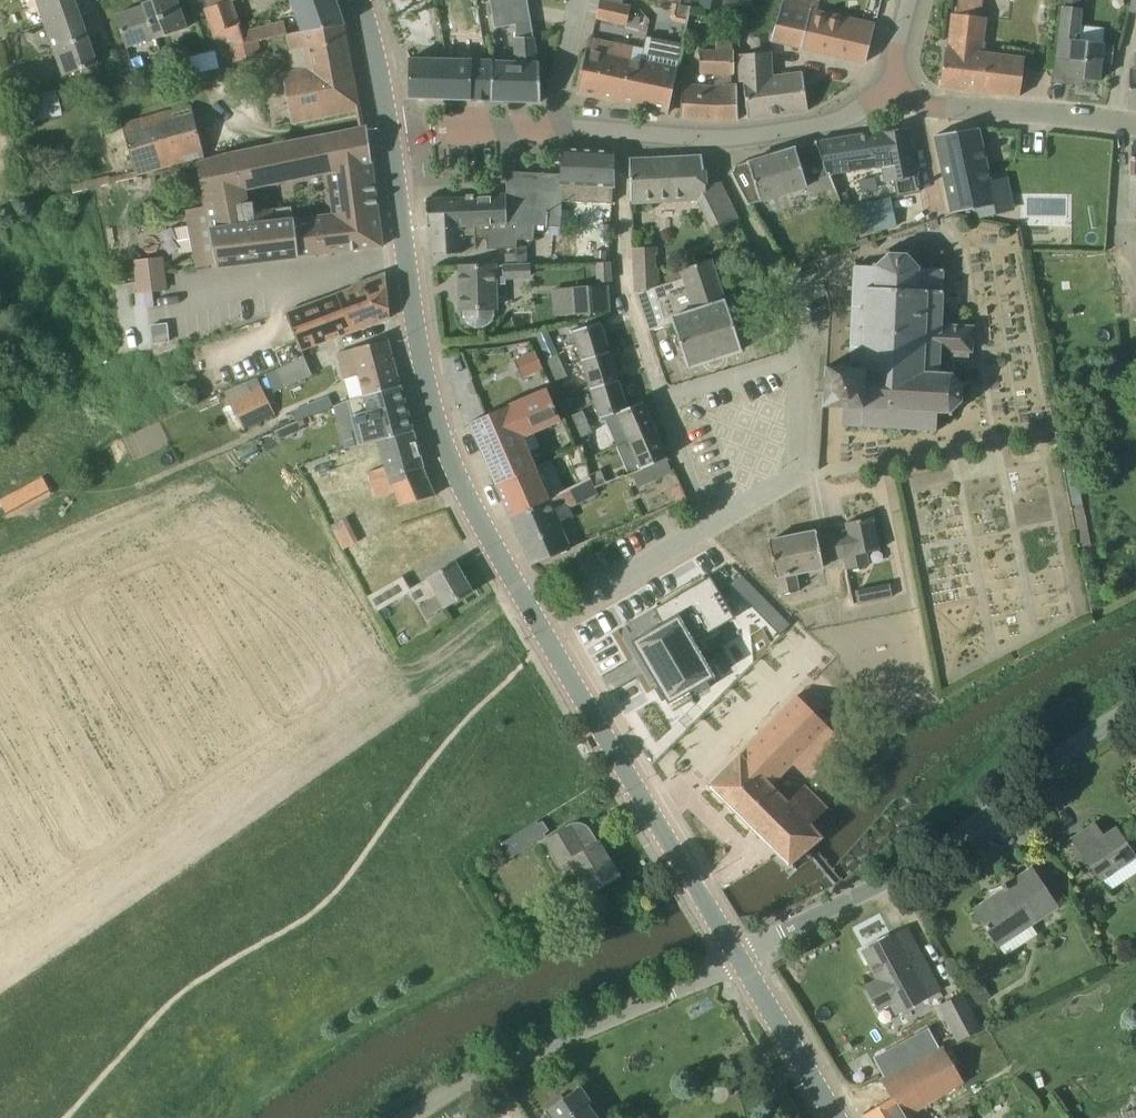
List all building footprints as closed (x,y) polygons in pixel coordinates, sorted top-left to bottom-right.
[(79,12),(75,0),(35,0),(44,24),(79,12)] [(167,32),(155,0),(149,0),(143,2),(144,5),(136,8),(147,39),(167,32)] [(187,25),(178,0),(155,0),(167,32),(187,25)] [(256,49),(260,48),(258,40),(285,34),(288,46),(347,38),(344,23),(336,0),(289,0),(300,31),(287,34),(284,20),(241,31),(238,24),(240,23),(232,1),(234,0),(203,0),(206,7),(203,8),(221,61),(227,59),(228,63),(258,56),(256,49)] [(495,27),(515,24),(515,37),(534,37),(527,0),(490,0),(495,27)] [(698,7),(721,11),(722,0),(699,0),(698,7)] [(875,24),(817,9),(819,0),(782,0),(770,41),(862,61),(862,62),(864,62),(865,62),(875,24)] [(627,24),(630,8),(600,1),(596,17),(627,24)] [(687,20),(689,6),(680,4),(676,3),(673,14),(676,17),(687,20)] [(1082,8),(1079,8),(1063,6),(1061,6),(1056,56),(1069,58),(1067,76),(1099,79),(1101,62),(1111,64),(1113,45),(1103,44),(1103,42),(1078,40),(1082,8)] [(128,46),(147,39),(136,8),(115,15),(128,46)] [(53,50),(88,37),(79,12),(44,24),(53,50)] [(940,86),(1019,96),(1024,59),(981,53),(985,17),(980,17),(981,16),(952,12),(948,49),(944,48),(940,86)] [(668,112),(680,54),(682,43),(646,36),(643,49),(655,51),(648,86),(642,85),(638,106),(668,112)] [(62,76),(97,64),(88,37),(53,50),(62,76)] [(539,62),(538,62),(534,37),(515,37),(514,61),(492,61),(491,101),(493,101),(493,100),(538,102),(540,102),(539,62)] [(360,111),(347,38),(288,46),(289,50),(303,47),(307,68),(282,71),(292,124),(357,111),(359,111),(360,111)] [(641,60),(598,51),(600,40),(587,38),(576,93),(638,106),(642,85),(648,86),(655,51),(643,49),(641,60)] [(733,48),(733,41),(716,41),(716,50),(700,50),(700,72),(715,72),(715,85),(683,84),(680,117),(717,120),(739,119),(737,83),(731,84),(731,73),(734,72),(733,48)] [(772,75),(770,52),(737,55),(739,82),(745,82),(745,87),(747,118),(808,110),(803,72),(772,75)] [(452,99),(453,60),(412,59),(412,58),(410,58),(409,99),(412,99),(412,98),(452,99)] [(491,101),(492,61),(487,60),(453,60),(452,99),(468,100),(471,100),(491,100),(491,101)] [(32,120),(60,112),(53,90),(26,98),(32,120)] [(137,176),(205,157),(190,104),(122,124),(137,176)] [(195,267),(216,263),(216,266),(382,246),(367,126),(363,127),(362,125),(361,125),(361,126),(197,161),(205,206),(186,210),(195,267)] [(815,143),(795,149),(806,177),(832,169),(834,174),(883,167),(886,182),(893,180),(897,196),(920,191),(909,136),(907,127),(815,142),(815,143)] [(951,212),(994,203),(993,199),(985,161),(978,127),(934,135),(951,212)] [(1131,142),(1127,199),(1135,200),(1135,142),(1131,142)] [(610,150),(565,148),(565,147),(563,147),(562,174),(561,200),(612,203),(612,201),(613,187),(612,150),(610,150)] [(806,177),(795,149),(795,148),(748,162),(746,162),(746,163),(735,166),(734,166),(732,173),(749,204),(751,204),(767,199),(807,187),(809,195),(834,187),(830,175),(834,174),(832,169),(806,177)] [(705,187),(701,155),(629,158),(630,201),(696,199),(711,231),(737,219),(736,217),(720,185),(721,185),(721,183),(705,187)] [(560,225),(561,200),(562,174),(508,171),(507,194),(507,223),(518,223),(517,239),(533,239),(534,224),(560,225)] [(518,223),(507,223),(507,194),(474,195),(474,194),(466,194),(466,198),(468,238),(475,237),(475,235),(487,235),(487,248),(517,247),(517,239),(518,223)] [(468,238),(466,198),(425,199),(427,227),(432,226),(433,255),(461,254),(460,238),(468,238)] [(889,198),(854,205),(860,234),(895,227),(889,198)] [(655,249),(633,250),(636,293),(658,286),(656,267),(655,249)] [(904,254),(890,254),(888,249),(885,250),(887,255),(877,264),(872,262),(871,265),(873,266),(855,265),(853,286),(848,286),(848,289),(853,290),(852,306),(847,306),(847,310),(852,310),(851,327),(846,326),(846,330),(851,330),(851,347),(845,347),(845,350),(851,350),(849,363),(842,362),(837,367),(835,367),(835,366),(825,365),(825,375),(824,396),(823,396),(822,406),(832,407),(832,406),(842,407),(841,427),(844,427),(844,424),(858,425),(858,428),(861,428),(861,425),(878,426),(878,429),(881,429),(881,426),(897,427),(897,430),(900,430),(900,427),(917,428),(917,431),(920,431),(920,428),(933,429),(932,432),(935,432),(936,412),(947,412),(950,416),(952,414),(950,411),(960,402),(963,404),(964,401),(961,399),(962,386),(966,384),(965,382),(961,384),(952,374),(954,370),(954,360),(968,361),(968,352),(972,352),(973,326),(939,324),(942,269),(920,268),(922,267),(921,264),(916,266),(907,256),(909,251),(906,250),(904,254)] [(517,252),(504,253),(504,264),(518,264),(517,252)] [(166,289),(163,256),(134,258),(137,292),(166,289)] [(682,277),(658,286),(636,293),(649,331),(673,323),(687,367),(688,367),(741,350),(734,328),(746,324),(736,296),(724,300),(711,259),(679,269),(682,277)] [(610,281),(609,265),(609,261),(598,262),(599,282),(610,281)] [(531,278),(530,263),(458,266),(460,309),(464,309),(464,316),(467,322),(473,326),(481,325),(487,321),(491,315),(490,307),(494,307),(492,276),(504,275),(504,279),(531,278)] [(349,333),(382,321),(389,318),(385,272),(383,272),(383,273),(352,284),(353,287),(335,293),(349,333)] [(570,312),(608,310),(606,286),(568,288),(570,312)] [(307,355),(305,349),(349,333),(335,293),(285,311),(296,343),(275,352),(281,367),(304,356),(307,355)] [(581,359),(609,350),(600,322),(572,330),(581,359)] [(167,324),(150,325),(151,342),(168,341),(167,324)] [(336,353),(343,378),(357,375),(363,396),(401,389),(400,385),(399,385),(387,339),(336,353)] [(522,378),(544,369),(535,350),(514,359),(522,378)] [(590,387),(618,379),(609,350),(581,359),(590,387)] [(552,370),(562,365),(563,365),(558,353),(547,358),(552,370)] [(312,375),(304,357),(304,356),(281,367),(277,369),(285,387),(312,375)] [(556,380),(568,376),(563,365),(562,365),(552,370),(556,380)] [(600,418),(616,413),(616,412),(626,407),(618,379),(590,387),(600,418)] [(261,386),(229,402),(243,429),(274,414),(261,386)] [(413,433),(401,389),(363,396),(348,398),(349,398),(347,399),(347,400),(346,401),(358,446),(376,441),(375,439),(413,433)] [(496,485),(535,468),(533,462),(521,438),(561,421),(547,389),(469,422),(496,485)] [(296,421),(333,406),(328,395),(292,410),(296,421)] [(629,440),(655,429),(643,400),(626,407),(616,412),(616,413),(629,440)] [(577,426),(587,421),(588,421),(583,410),(572,415),(577,426)] [(582,437),(593,432),(588,421),(587,421),(577,426),(582,437)] [(641,468),(647,466),(667,457),(655,429),(629,440),(641,468)] [(394,492),(400,504),(433,496),(435,495),(434,494),(422,468),(423,468),(422,467),(423,467),(413,433),(375,439),(376,441),(384,467),(366,472),(375,498),(394,492)] [(671,470),(667,460),(670,459),(669,457),(632,473),(638,487),(674,470),(673,468),(671,470)] [(580,481),(590,476),(589,474),(587,462),(574,469),(580,481)] [(549,500),(548,498),(545,492),(535,468),(496,485),(509,517),(549,500)] [(590,476),(595,486),(607,481),(602,468),(589,474),(590,476)] [(9,518),(52,493),(42,476),(0,500),(0,502),(9,518)] [(595,486),(590,476),(580,481),(548,498),(549,500),(509,517),(531,565),(570,548),(559,523),(573,517),(569,508),(598,493),(595,486)] [(675,502),(685,497),(681,488),(671,492),(675,502)] [(339,521),(334,512),(326,517),(343,550),(359,541),(346,517),(339,521)] [(880,552),(874,519),(846,524),(847,531),(817,537),(816,531),(768,541),(780,593),(800,589),(797,574),(824,568),(823,562),(846,558),(848,570),(869,566),(867,555),(880,552)] [(432,609),(471,591),(455,562),(429,575),(437,589),(424,595),(426,599),(419,602),(425,613),(432,609)] [(367,596),(375,612),(391,602),(411,591),(402,576),(367,596)] [(742,576),(733,585),(739,591),(748,582),(742,576)] [(668,703),(714,677),(694,641),(733,617),(710,577),(655,608),(663,622),(639,637),(632,641),(656,683),(668,703)] [(748,582),(739,591),(745,597),(754,588),(748,582)] [(889,585),(854,591),(857,605),(891,598),(889,585)] [(754,588),(745,597),(751,603),(760,594),(754,588)] [(760,594),(751,603),(757,609),(766,600),(760,594)] [(766,600),(757,609),(763,615),(772,606),(766,600)] [(772,606),(763,615),(769,621),(778,612),(772,606)] [(778,612),(769,621),(775,627),(784,618),(778,612)] [(784,618),(775,627),(781,634),(791,625),(784,618)] [(841,742),(821,720),(798,695),(709,785),(751,826),(768,809),(766,808),(781,793),(774,785),(786,774),(797,786),(841,742)] [(827,808),(807,784),(789,802),(781,793),(766,808),(768,809),(751,826),(789,864),(821,836),(810,823),(827,808)] [(501,842),(511,858),(546,835),(536,820),(501,842)] [(1095,822),(1071,838),(1101,883),(1135,859),(1135,850),(1117,826),(1104,835),(1095,822)] [(576,824),(570,826),(544,841),(558,865),(567,860),(590,893),(619,875),(598,841),(596,843),(588,830),(583,825),(576,824)] [(1059,906),(1031,867),(1005,884),(1005,883),(1001,885),(1006,892),(998,897),(997,895),(974,910),(1001,945),(1059,906)] [(897,1012),(929,995),(924,987),(909,959),(919,952),(907,929),(864,951),(879,979),(867,986),(879,1007),(891,1001),(897,1012)] [(980,979),(968,987),(978,1004),(990,996),(980,979)] [(957,1042),(982,1028),(962,992),(937,1005),(957,1042)] [(963,1085),(942,1046),(881,1079),(892,1098),(865,1113),(864,1113),(864,1112),(862,1113),(865,1117),(914,1117),(911,1113),(963,1085)] [(576,1088),(545,1111),(550,1117),(597,1117),(576,1088)] [(458,1101),(446,1109),(452,1117),(464,1110),(458,1101)]
